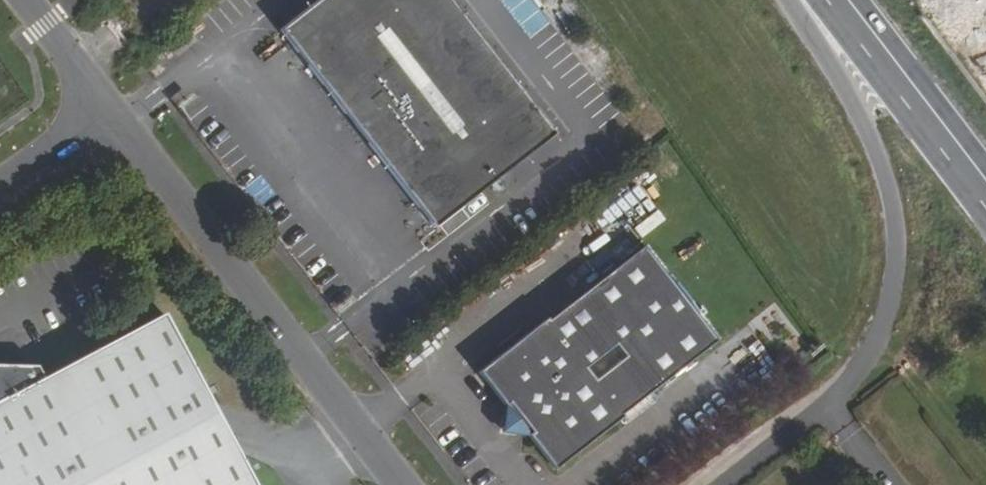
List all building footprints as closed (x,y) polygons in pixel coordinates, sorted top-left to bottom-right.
[(279,30),(433,228),(553,135),(448,0),(318,0),(279,30)] [(545,319),(480,370),(556,469),(621,417),(620,415),(633,404),(644,406),(646,395),(714,341),(641,247),(573,301),(562,300),(561,311),(546,321),(545,319)] [(236,454),(209,402),(162,314),(42,379),(35,367),(0,366),(0,484),(253,484),(236,454)] [(280,386),(270,393),(281,407),(291,400),(280,386)]
